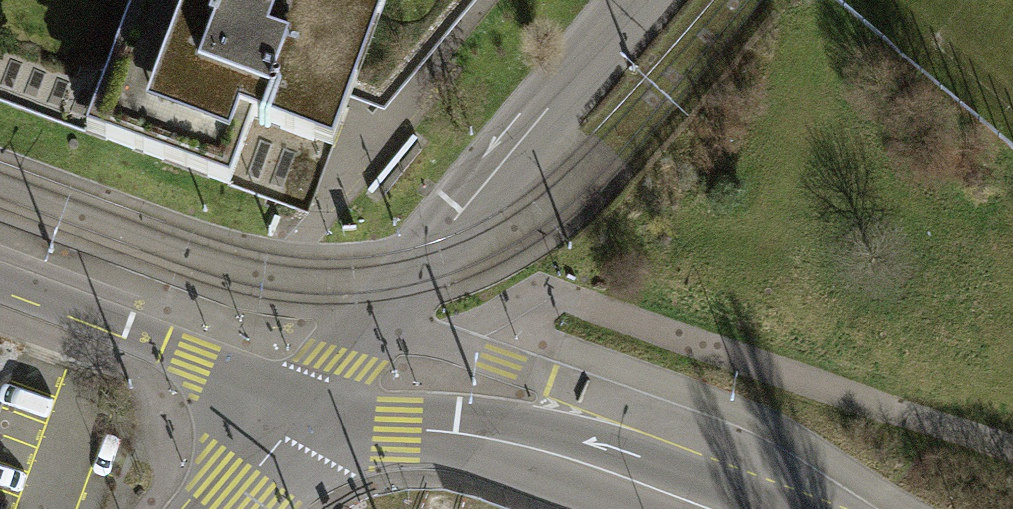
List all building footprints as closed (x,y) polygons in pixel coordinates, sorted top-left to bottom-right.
[(449,0),(0,0),(0,46),(58,67),(59,66),(96,80),(93,88),(111,94),(118,76),(243,122),(262,129),(262,126),(305,142),(329,77),(331,77),(369,91),(377,81),(379,83),(449,0)]
